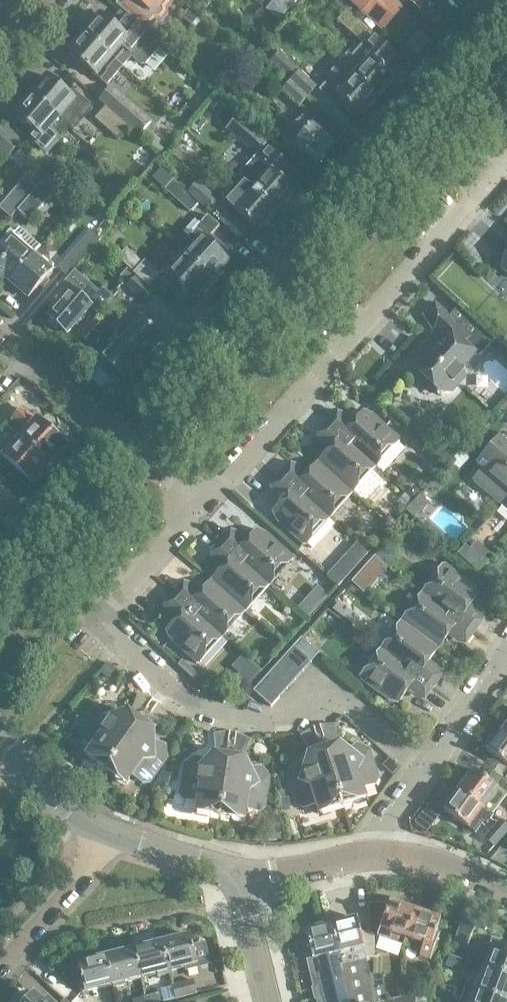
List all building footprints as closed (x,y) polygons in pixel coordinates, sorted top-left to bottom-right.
[(155,0),(131,0),(122,10),(149,33),(168,11),(155,0)] [(168,11),(177,1),(176,0),(155,0),(168,11)] [(215,0),(198,0),(208,8),(215,0)] [(402,10),(390,0),(350,0),(385,30),(402,10)] [(426,4),(421,0),(411,0),(407,4),(418,14),(426,4)] [(192,26),(200,17),(190,8),(182,18),(192,26)] [(364,44),(351,58),(349,56),(342,65),(379,99),(397,80),(387,71),(392,66),(384,59),(391,52),(348,12),(339,22),(364,44)] [(101,16),(85,34),(116,61),(125,50),(127,52),(133,44),(101,16)] [(408,46),(419,55),(430,42),(420,33),(408,46)] [(116,61),(85,34),(69,52),(107,86),(123,67),(116,61)] [(270,63),(287,79),(279,88),(282,91),(281,91),(299,108),(318,88),(299,71),(279,53),(270,63)] [(379,99),(342,65),(340,64),(331,74),(334,76),(320,90),(339,108),(344,103),(361,119),(379,99)] [(48,77),(32,95),(63,123),(72,112),(73,113),(80,105),(48,77)] [(139,137),(153,122),(111,86),(98,102),(139,137)] [(63,123),(32,95),(16,114),(36,131),(28,139),(46,155),(59,141),(59,137),(54,133),(63,123)] [(125,127),(104,108),(94,120),(115,139),(125,127)] [(293,169),(267,145),(269,142),(249,125),(248,126),(235,114),(223,127),(237,139),(239,137),(258,154),(238,176),(246,183),(277,211),(295,191),(283,180),(293,169)] [(303,117),(293,128),(283,140),(301,157),(297,162),(310,174),(318,165),(335,146),(303,117)] [(22,143),(5,128),(0,134),(0,142),(13,153),(22,143)] [(179,166),(170,176),(168,174),(174,167),(164,158),(157,165),(164,172),(159,176),(167,188),(165,190),(190,213),(199,204),(207,211),(217,200),(197,182),(197,183),(179,166)] [(17,212),(30,223),(44,206),(31,196),(38,188),(26,178),(0,207),(0,210),(11,220),(17,212)] [(259,231),(277,211),(246,183),(228,203),(259,231)] [(212,236),(213,235),(220,227),(207,216),(178,250),(183,254),(213,281),(230,263),(224,258),(229,253),(212,236)] [(89,233),(83,240),(68,256),(79,266),(100,242),(89,233)] [(7,287),(36,254),(17,238),(0,257),(0,274),(2,275),(0,278),(0,280),(7,287)] [(91,276),(105,259),(94,249),(80,266),(91,276)] [(134,274),(150,288),(161,276),(145,261),(143,263),(126,249),(117,259),(134,274)] [(36,254),(7,287),(16,294),(20,291),(29,299),(54,269),(36,254)] [(197,300),(213,281),(183,254),(173,264),(172,263),(164,271),(197,300)] [(150,288),(134,274),(133,274),(132,274),(123,284),(127,287),(127,288),(143,303),(154,291),(150,288)] [(97,299),(88,292),(79,284),(49,319),(67,335),(91,307),(91,306),(97,299)] [(462,370),(477,353),(457,336),(459,324),(436,304),(426,315),(438,331),(413,360),(415,370),(440,394),(452,394),(465,378),(462,370)] [(125,327),(117,336),(145,362),(164,341),(161,339),(162,336),(162,333),(160,331),(157,330),(154,330),(153,331),(150,329),(155,324),(143,314),(139,318),(140,319),(129,331),(125,327)] [(91,347),(106,330),(94,320),(80,337),(91,347)] [(145,362),(117,336),(108,345),(113,349),(103,361),(116,373),(115,375),(115,378),(116,381),(119,382),(122,382),(124,381),(125,380),(127,382),(145,362)] [(15,434),(14,434),(50,466),(67,447),(24,409),(8,427),(15,434)] [(338,414),(329,423),(378,468),(400,443),(400,438),(374,414),(366,413),(353,427),(338,414)] [(378,468),(329,423),(320,433),(335,447),(320,463),(354,494),(378,468)] [(50,466),(14,434),(0,450),(0,454),(4,457),(3,458),(34,485),(50,466)] [(502,505),(506,500),(506,436),(504,434),(478,464),(484,469),(474,481),(502,505)] [(354,494),(320,463),(306,479),(291,466),(282,476),(331,520),(354,494)] [(331,520),(282,476),(274,485),(288,498),(274,514),(279,523),(303,544),(309,545),(331,520)] [(16,504),(0,491),(0,523),(16,504)] [(378,527),(386,534),(391,528),(384,522),(378,527)] [(231,532),(222,542),(271,586),(294,561),(293,557),(268,534),(259,531),(246,546),(231,532)] [(271,586),(222,542),(213,552),(228,566),(213,582),(247,613),(271,586)] [(466,564),(478,550),(468,542),(456,556),(466,564)] [(383,564),(391,555),(383,548),(375,557),(383,564)] [(443,567),(423,594),(476,634),(483,624),(468,613),(480,597),(473,587),(447,567),(443,567)] [(339,571),(331,580),(339,587),(347,578),(339,571)] [(363,592),(372,580),(362,573),(354,585),(363,592)] [(247,613),(213,582),(199,598),(184,584),(174,595),(223,639),(247,613)] [(423,594),(402,622),(439,650),(452,633),(468,645),(476,634),(423,594)] [(223,639),(174,595),(166,604),(181,617),(167,633),(171,641),(195,663),(201,664),(223,639)] [(338,605),(333,611),(340,616),(345,609),(338,605)] [(402,622),(381,651),(434,690),(441,680),(426,668),(439,650),(402,622)] [(301,639),(293,647),(311,663),(319,655),(301,639)] [(293,647),(285,656),(303,672),(311,663),(293,647)] [(427,700),(434,690),(381,651),(361,677),(362,682),(390,703),(399,705),(411,688),(427,700)] [(294,681),(303,672),(285,656),(277,665),(294,681)] [(108,663),(101,671),(109,678),(116,670),(108,663)] [(181,663),(178,666),(186,673),(189,670),(181,663)] [(259,673),(251,665),(248,669),(248,677),(252,681),(259,673)] [(294,681),(277,665),(269,674),(287,690),(294,681)] [(279,699),(287,690),(269,674),(261,683),(267,689),(273,694),(279,699)] [(261,683),(253,692),(259,697),(267,689),(261,683)] [(267,689),(259,697),(265,702),(273,694),(267,689)] [(279,699),(273,694),(265,702),(271,707),(279,699)] [(152,701),(137,695),(128,717),(112,720),(110,708),(98,709),(81,734),(82,742),(93,749),(86,758),(125,786),(132,777),(142,784),(150,782),(167,759),(165,746),(151,748),(149,731),(167,716),(157,704),(151,713),(146,710),(152,701)] [(336,750),(335,727),(319,727),(323,738),(318,740),(314,729),(300,739),(313,759),(305,775),(292,768),(286,779),(296,808),(302,811),(318,806),(321,815),(367,800),(363,790),(375,786),(379,780),(369,751),(357,745),(351,758),(336,750)] [(503,733),(488,752),(504,764),(496,773),(506,781),(506,736),(503,733)] [(249,742),(235,736),(233,745),(228,744),(230,734),(214,734),(217,758),(204,769),(196,759),(187,766),(181,796),(185,801),(197,803),(196,814),(243,821),(245,810),(259,812),(264,808),(268,778),(261,768),(251,776),(240,762),(249,742)] [(459,791),(491,815),(493,816),(506,797),(506,781),(496,773),(489,783),(474,771),(459,791)] [(155,789),(162,793),(169,779),(162,775),(155,789)] [(491,815),(459,791),(444,811),(469,830),(479,817),(486,822),(491,815)] [(431,803),(418,821),(430,830),(443,812),(431,803)] [(506,835),(506,826),(501,821),(484,841),(494,849),(506,835)] [(280,832),(268,832),(268,840),(280,840),(280,832)] [(391,904),(387,914),(383,913),(371,913),(371,934),(377,936),(379,931),(392,935),(389,942),(403,948),(416,912),(391,904)] [(286,907),(288,919),(296,918),(294,906),(286,907)] [(441,921),(416,912),(403,948),(404,948),(407,940),(424,946),(419,957),(431,961),(439,937),(436,936),(441,921)] [(357,919),(331,926),(338,954),(367,946),(364,934),(361,935),(357,919)] [(467,950),(475,927),(463,922),(455,945),(467,950)] [(338,954),(331,926),(305,932),(312,959),(314,959),(324,1001),(350,1001),(338,954)] [(191,936),(162,943),(169,971),(186,966),(187,971),(210,965),(205,944),(193,947),(191,936)] [(506,945),(494,940),(493,945),(491,945),(487,955),(492,957),(487,970),(506,978),(506,944),(506,945)] [(162,943),(135,950),(142,978),(158,974),(159,977),(170,974),(169,971),(162,943)] [(135,950),(107,957),(115,988),(127,985),(126,982),(142,978),(135,950)] [(459,972),(463,960),(445,954),(437,978),(442,980),(447,967),(459,972)] [(114,988),(115,988),(107,957),(79,964),(83,981),(80,982),(83,993),(113,985),(114,988)] [(487,970),(482,968),(479,976),(484,978),(479,991),(506,1001),(506,978),(487,970)] [(370,977),(371,992),(385,990),(383,975),(370,977)] [(172,986),(176,1001),(198,995),(195,980),(172,986)] [(417,1000),(422,1001),(431,1001),(435,989),(422,985),(416,1000),(406,996),(389,1001),(416,1001),(417,1000)] [(479,991),(468,986),(462,1001),(506,1001),(479,991)] [(371,992),(373,1001),(386,1001),(385,990),(371,992)]
